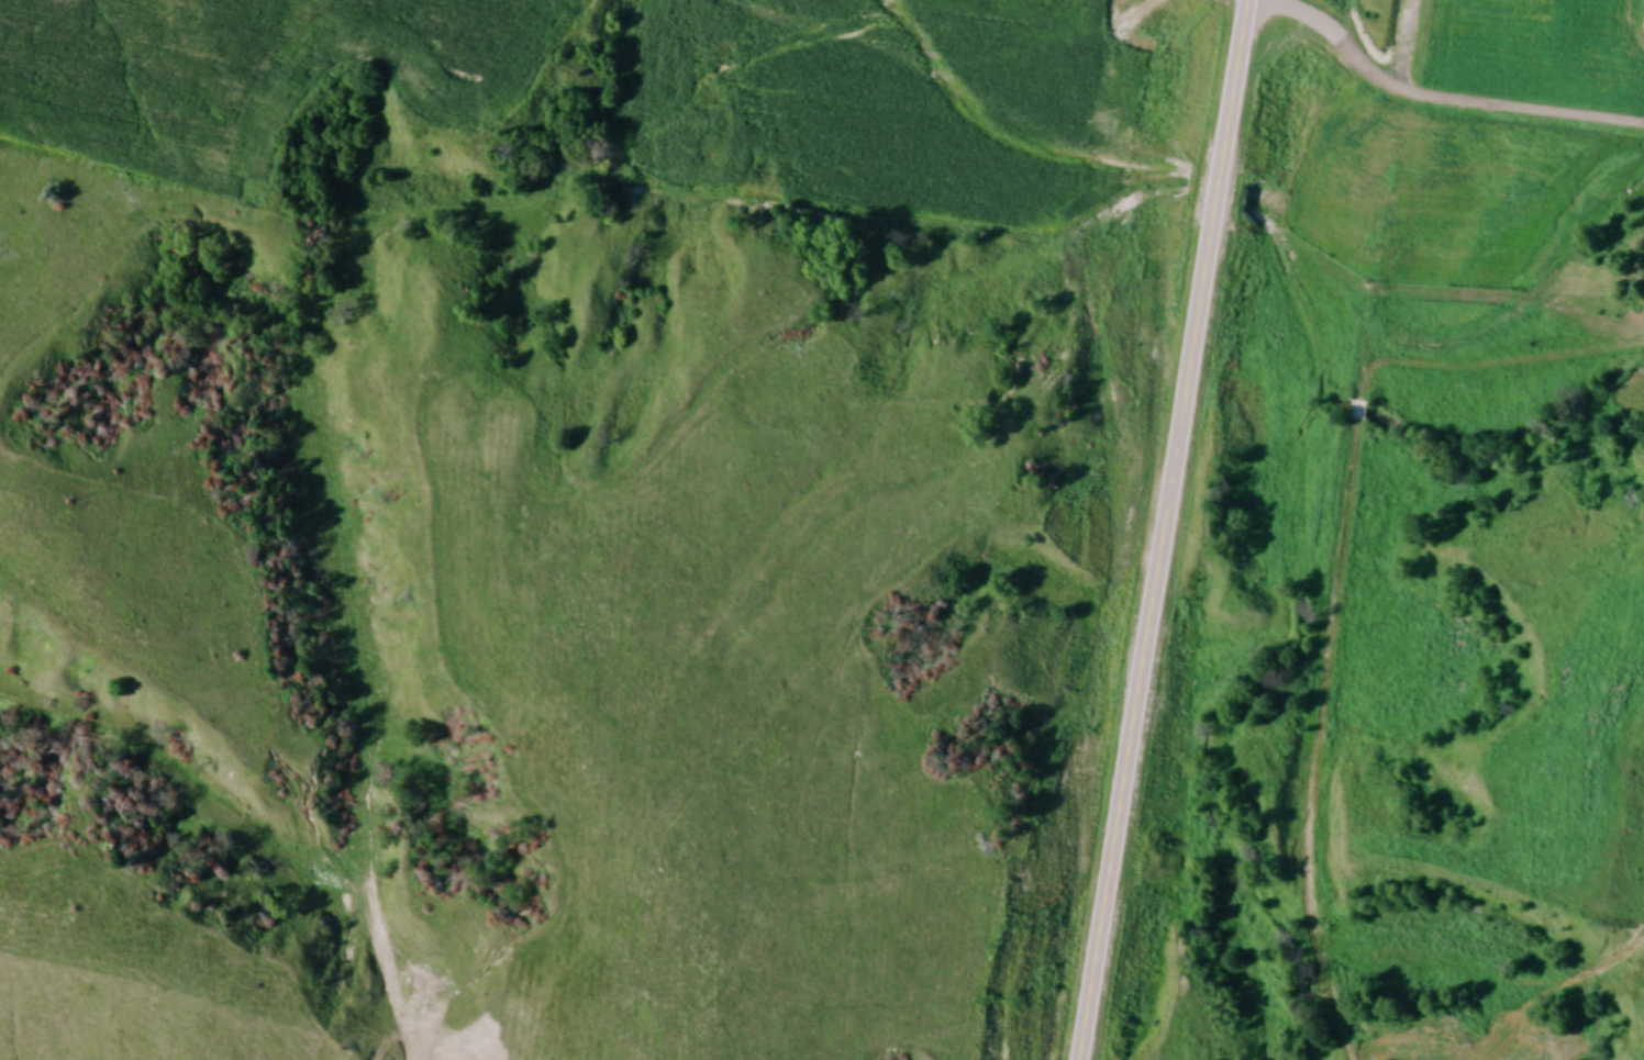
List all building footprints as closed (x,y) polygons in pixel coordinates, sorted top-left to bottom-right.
[(1364,421),(1362,405),(1353,406),(1355,422),(1364,421)]
